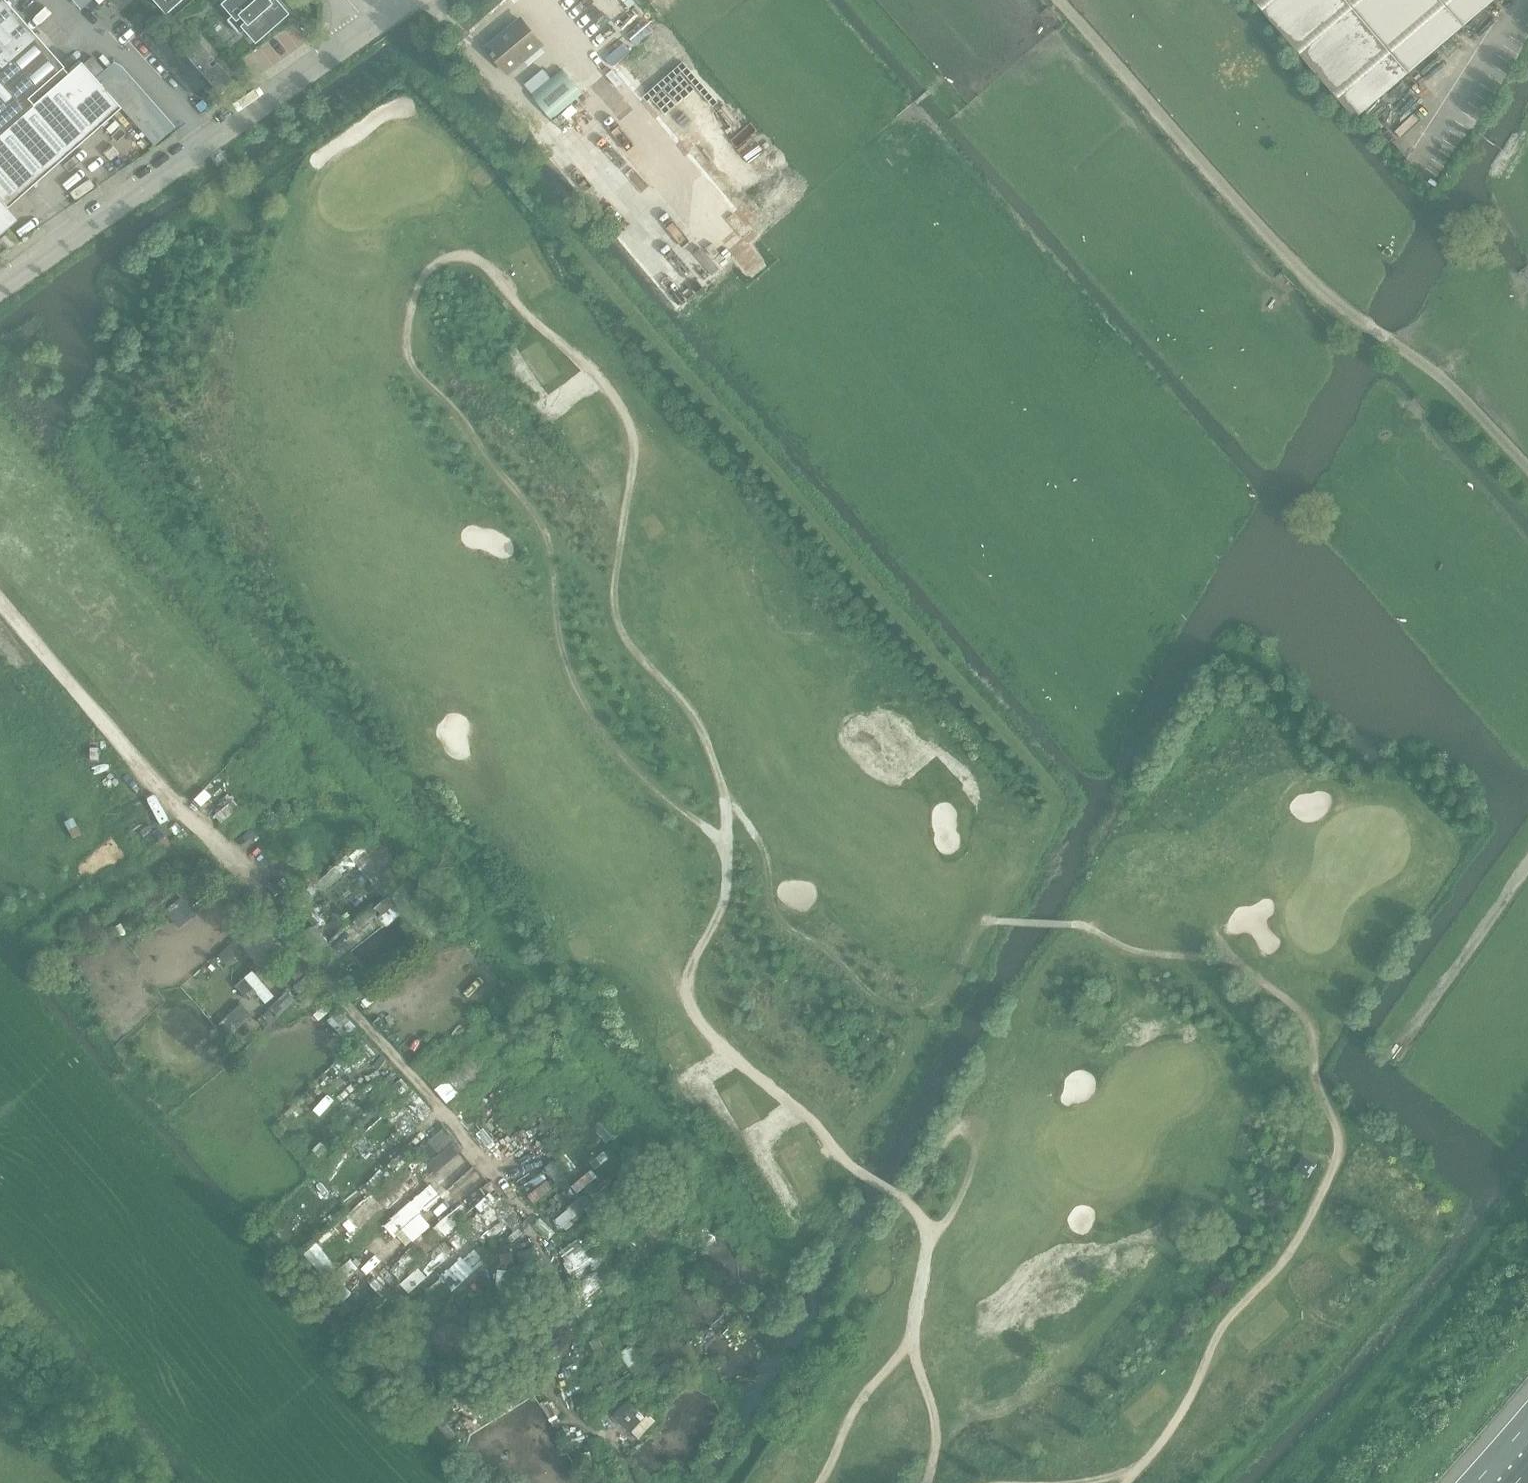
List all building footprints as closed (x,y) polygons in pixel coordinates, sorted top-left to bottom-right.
[(4,0),(0,0),(0,133),(68,73),(4,0)] [(167,14),(183,0),(155,0),(167,14)] [(273,0),(223,0),(221,2),(232,15),(227,20),(239,34),(245,29),(256,42),(286,15),(273,0)] [(1356,119),(1492,0),(1252,0),(1356,119)] [(507,72),(540,45),(541,44),(520,20),(486,47),(507,72)] [(120,108),(80,62),(68,73),(0,133),(0,229),(11,219),(3,210),(120,108)] [(217,63),(202,76),(219,95),(234,83),(217,63)] [(180,897),(164,911),(177,927),(194,914),(180,897)] [(1317,1163),(1303,1153),(1294,1168),(1308,1177),(1317,1163)]
